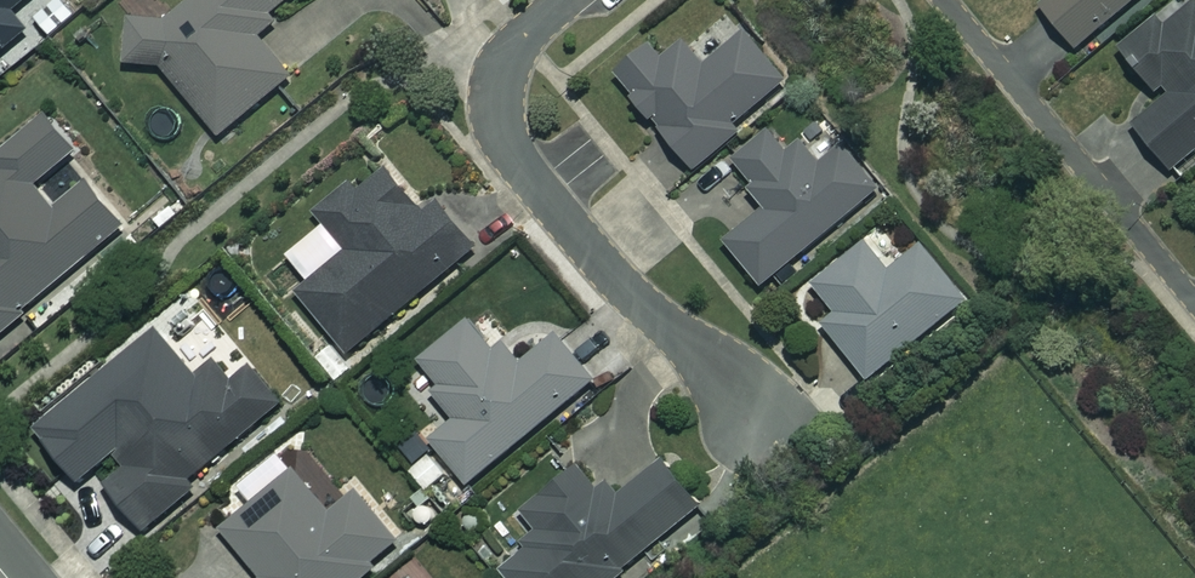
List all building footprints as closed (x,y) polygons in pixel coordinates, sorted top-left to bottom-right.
[(26,27),(14,14),(31,0),(0,0),(0,59),(10,71),(27,56),(12,39),(26,27)] [(125,66),(160,67),(218,138),(294,76),(262,37),(280,22),(273,14),(290,0),(185,0),(158,22),(126,21),(125,66)] [(1042,5),(1078,48),(1136,0),(1048,0),(1042,5)] [(1169,28),(1159,17),(1123,49),(1165,97),(1135,124),(1177,172),(1194,156),(1194,5),(1169,28)] [(787,81),(747,32),(705,67),(685,42),(664,60),(653,46),(618,75),(697,169),(740,133),(734,125),(787,81)] [(61,204),(43,181),(77,152),(47,116),(0,154),(0,334),(129,228),(90,181),(61,204)] [(822,164),(785,119),(733,163),(770,207),(727,243),(763,286),(880,187),(844,145),(822,164)] [(427,213),(383,162),(319,216),(348,251),(298,294),(352,356),(479,247),(440,202),(427,213)] [(891,270),(869,242),(816,284),(838,312),(824,323),(868,379),(968,300),(923,244),(891,270)] [(495,351),(471,322),(401,377),(421,402),(435,391),(456,418),(431,438),(468,483),(595,381),(558,335),(522,364),(505,343),(495,351)] [(119,457),(127,467),(113,480),(153,527),(196,491),(188,482),(281,404),(251,369),(234,383),(216,362),(193,380),(161,342),(128,369),(140,384),(125,397),(112,382),(70,417),(110,464),(119,457)] [(355,370),(335,344),(316,358),(336,384),(355,370)] [(450,473),(431,451),(409,471),(428,492),(450,473)] [(663,462),(612,506),(579,467),(525,513),(543,535),(502,570),(508,577),(618,577),(702,506),(663,462)] [(295,471),(224,529),(264,577),(361,577),(402,544),(359,492),(345,503),(331,486),(316,497),(295,471)]
